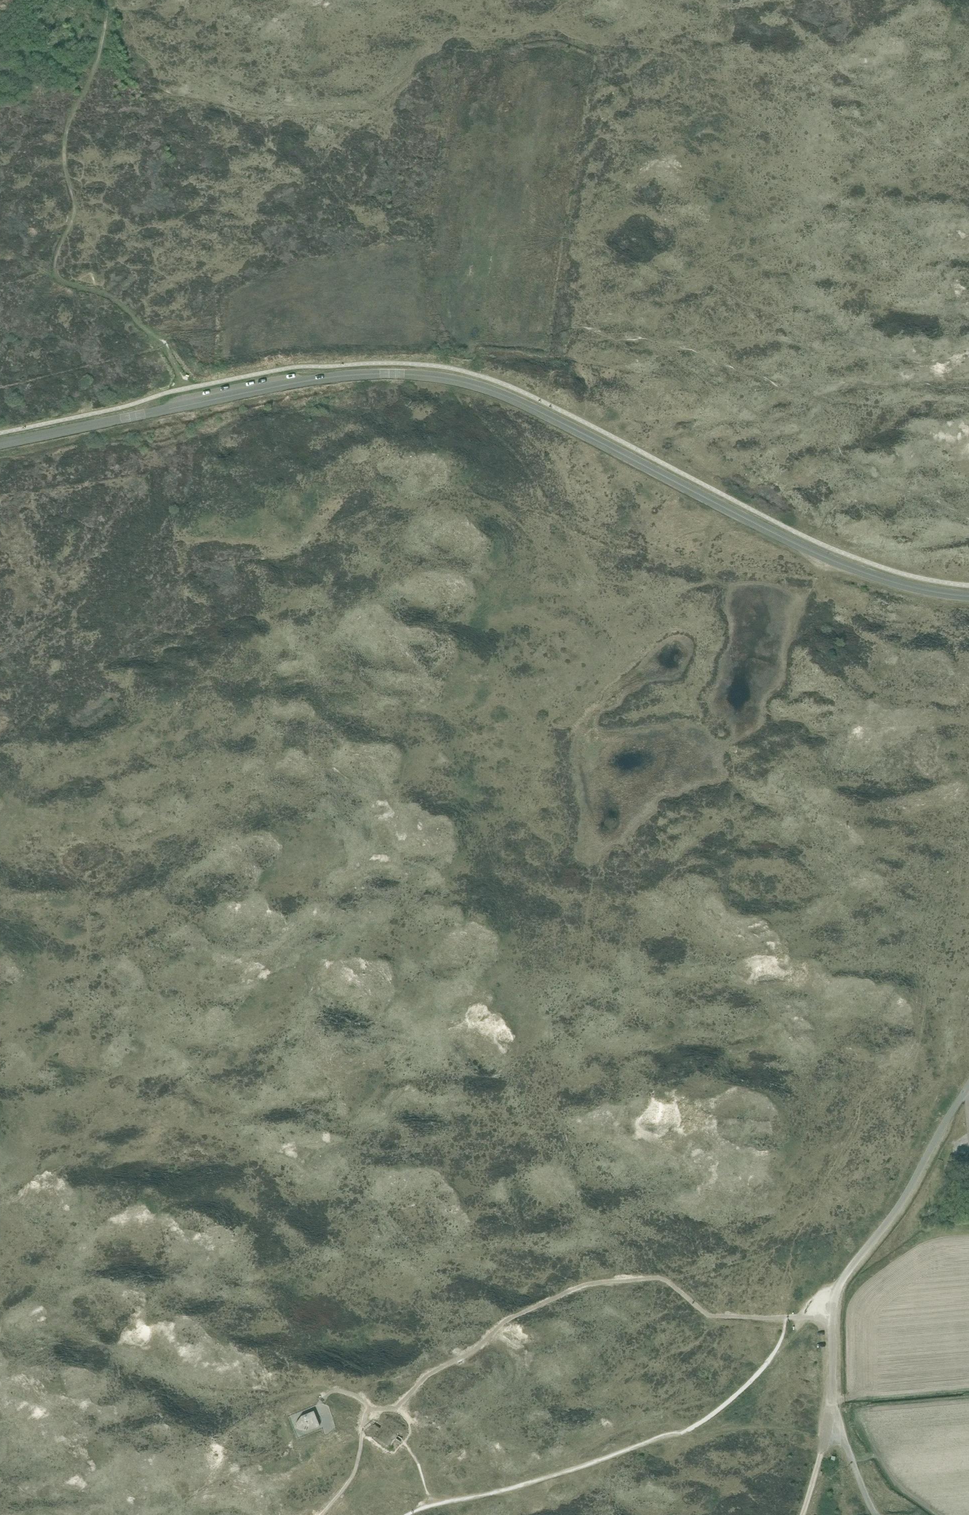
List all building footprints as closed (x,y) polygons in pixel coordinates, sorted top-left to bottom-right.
[(299,1430),(308,1430),(320,1425),(314,1410),(302,1416),(296,1423),(299,1430)]
